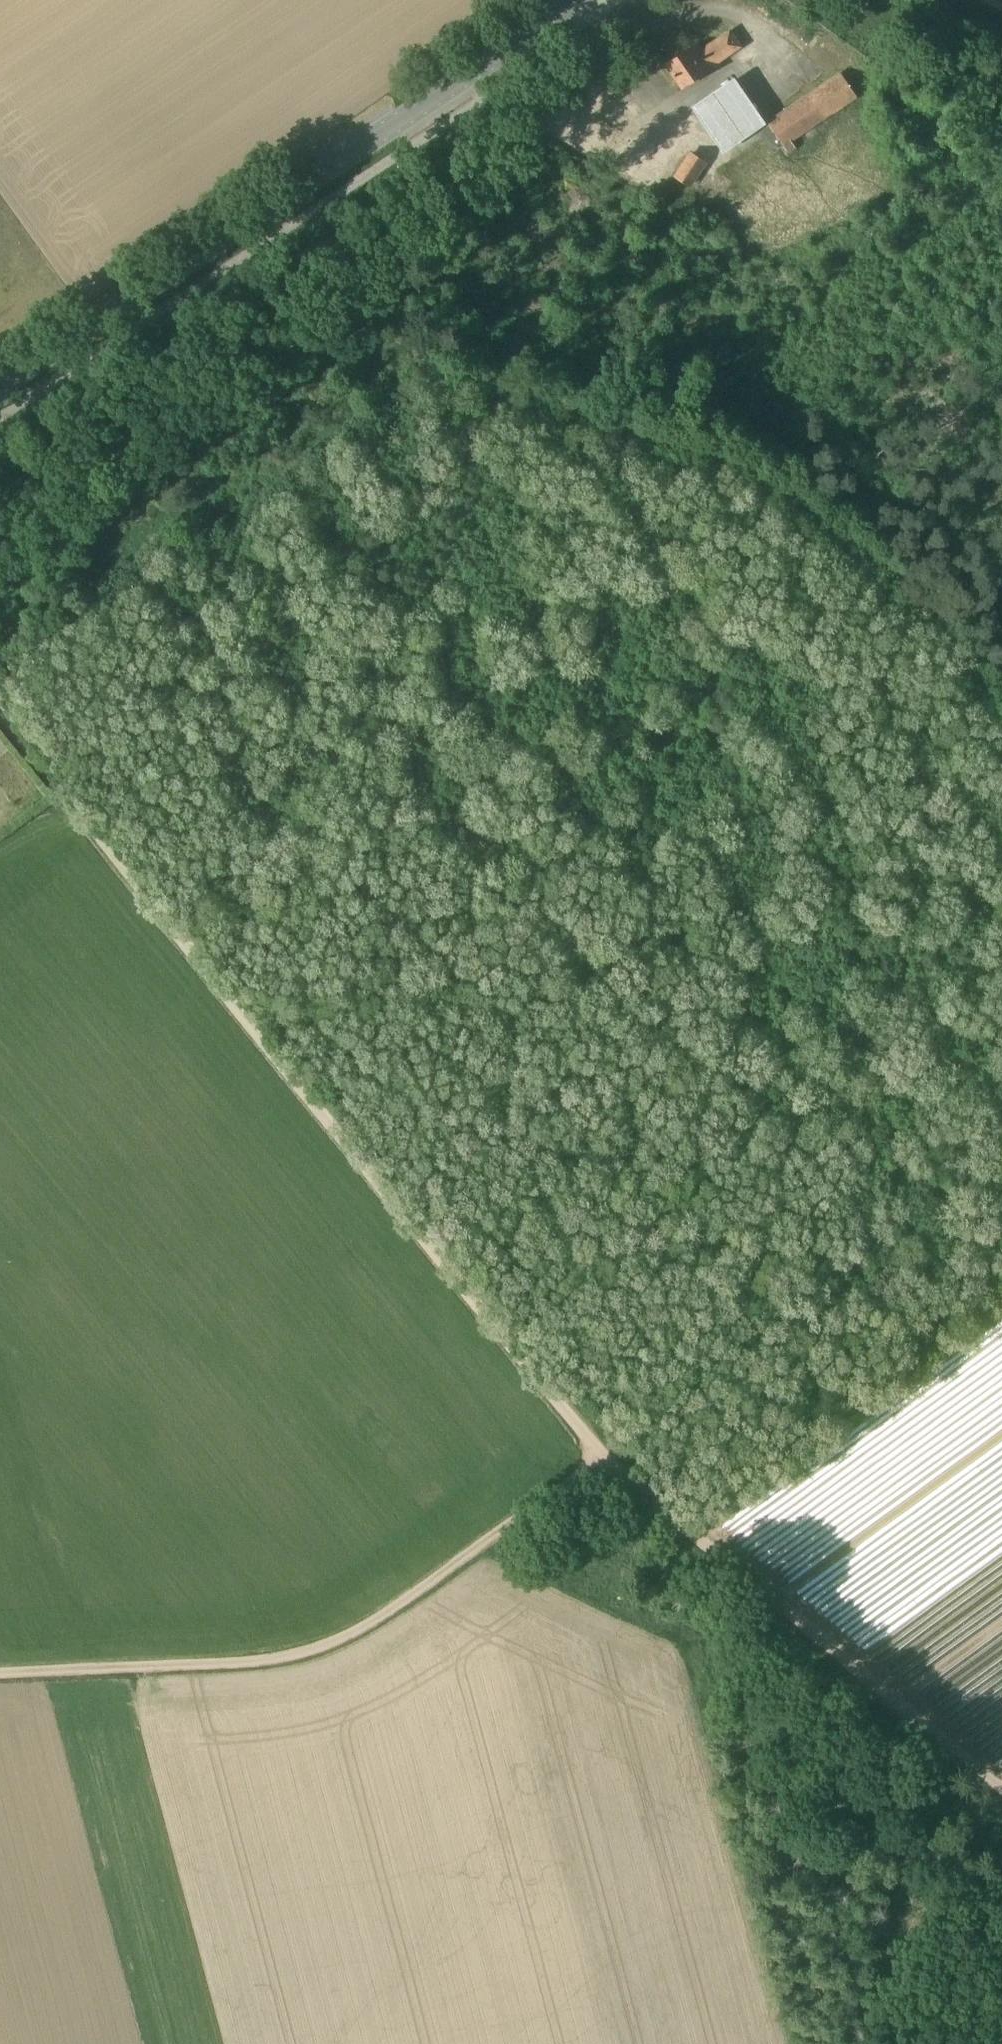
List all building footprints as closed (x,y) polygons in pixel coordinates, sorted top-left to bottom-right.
[(740,46),(730,31),(694,55),(689,48),(667,63),(683,87),(712,66),(712,65),(740,46)] [(856,96),(841,74),(768,123),(769,125),(783,146),(788,152),(796,147),(792,140),(814,125),(856,96)] [(735,77),(692,107),(707,129),(723,153),(767,124),(752,102),(735,77)] [(704,163),(690,153),(675,175),(690,185),(704,163)]
